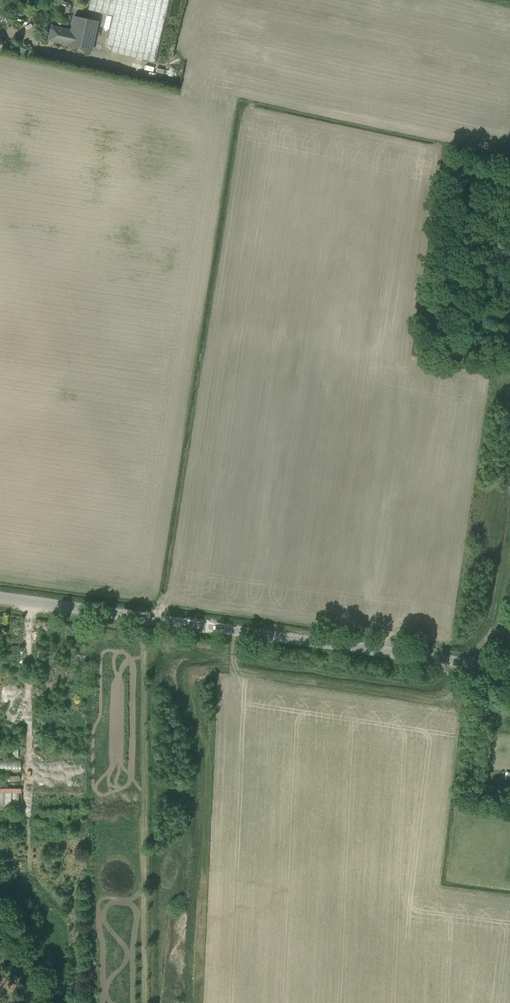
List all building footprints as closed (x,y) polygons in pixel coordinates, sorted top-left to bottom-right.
[(88,9),(107,14),(113,15),(106,45),(112,46),(111,52),(142,59),(154,62),(169,0),(90,0),(88,9)] [(68,46),(92,50),(98,21),(74,16),(71,31),(52,26),(49,40),(68,44),(68,46)] [(18,758),(18,746),(0,746),(0,758),(18,758)] [(9,769),(18,769),(18,761),(9,761),(9,769)] [(22,787),(0,787),(0,808),(23,807),(22,787)]
